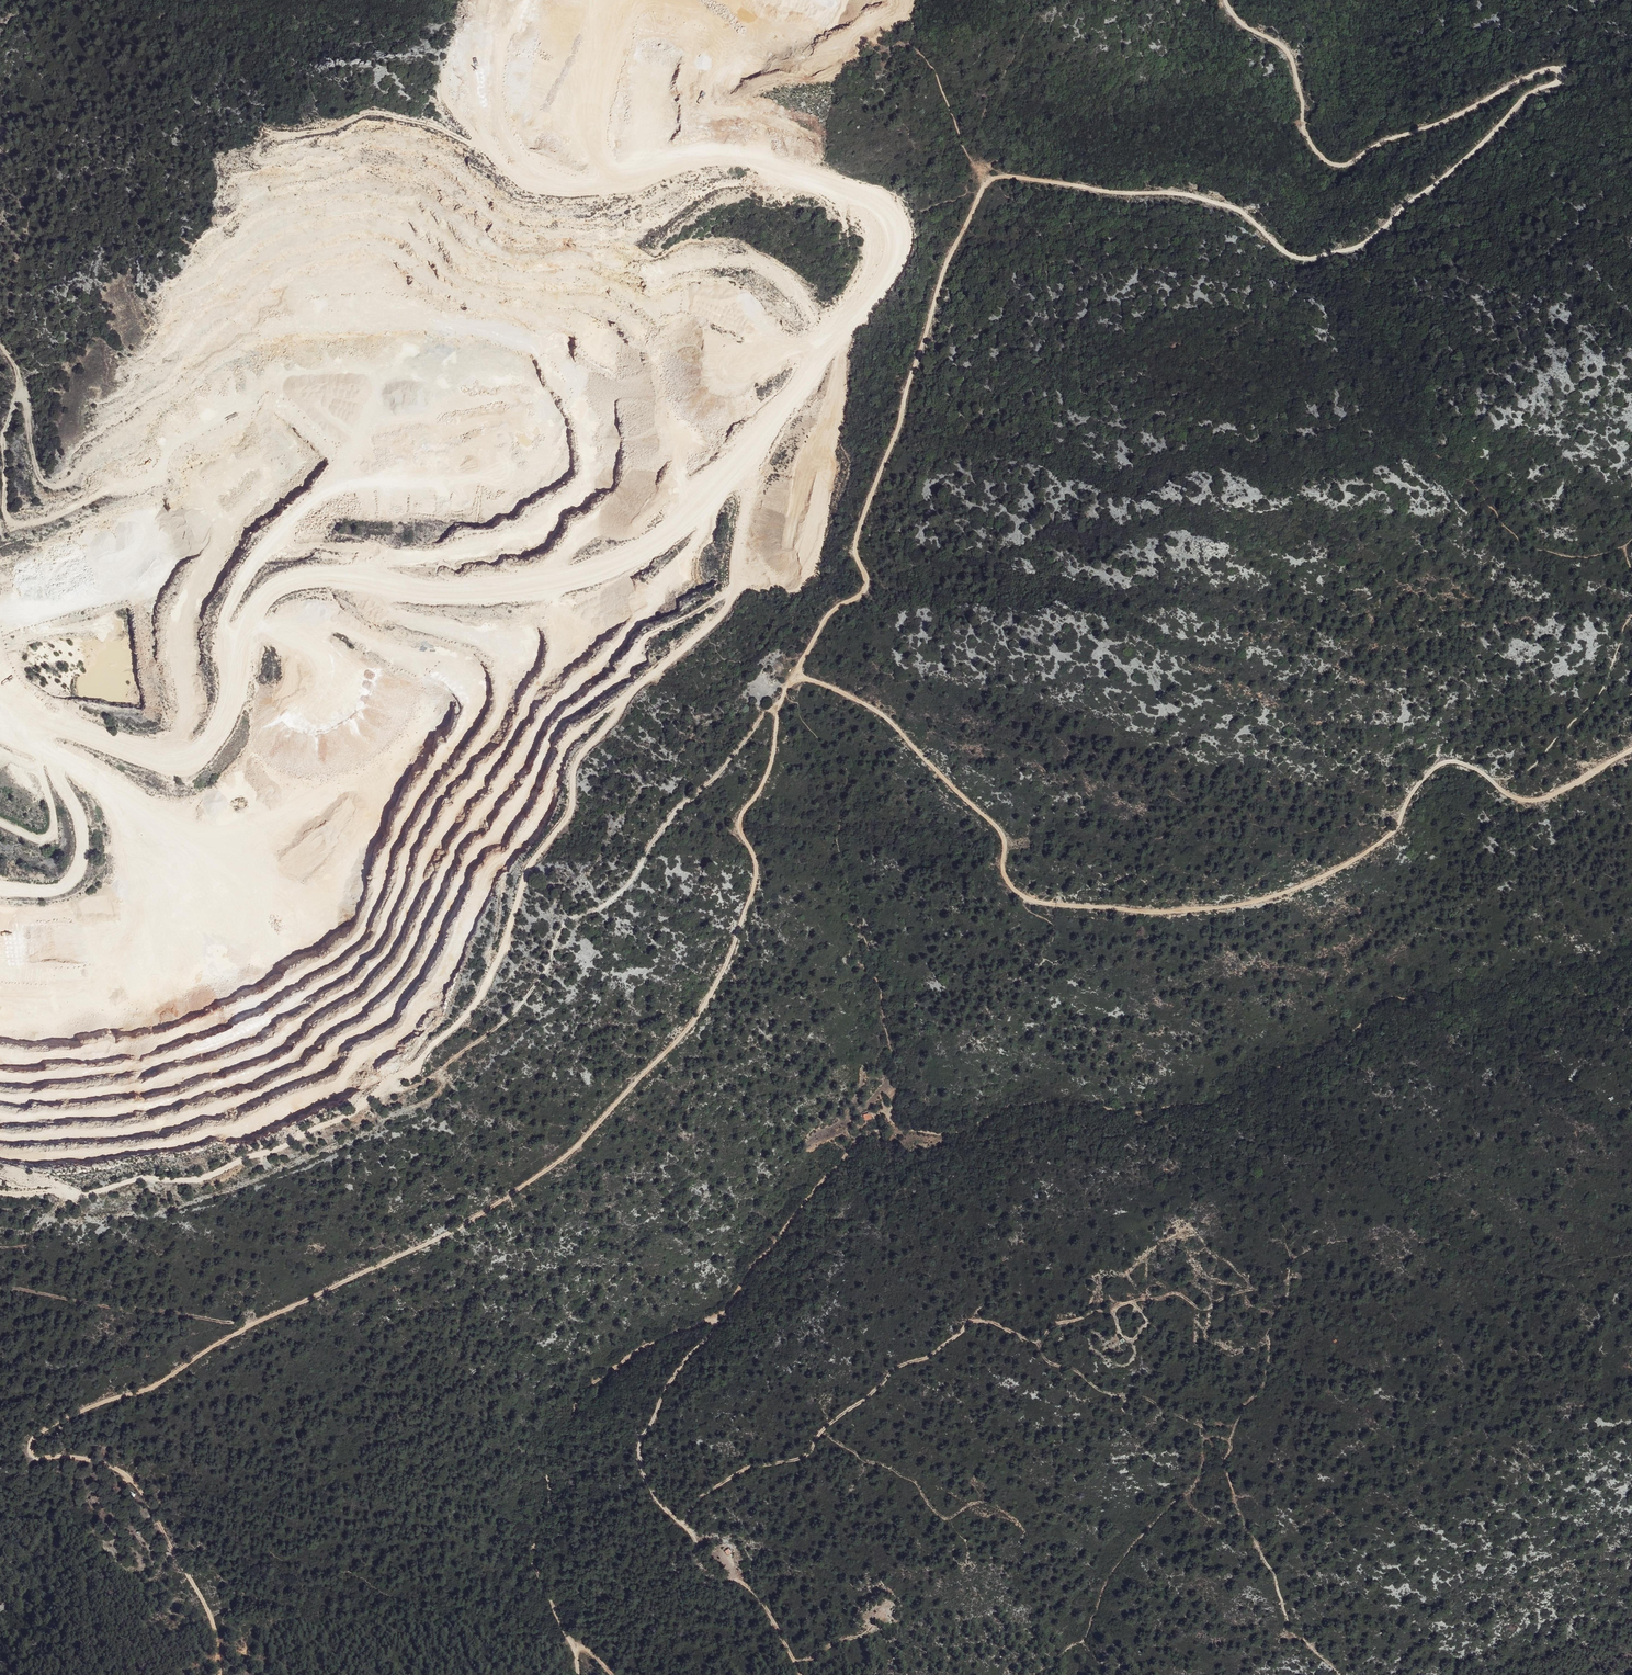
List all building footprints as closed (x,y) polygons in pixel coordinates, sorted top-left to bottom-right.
[(863,1115),(866,1120),(872,1117),(869,1112),(863,1115)]
